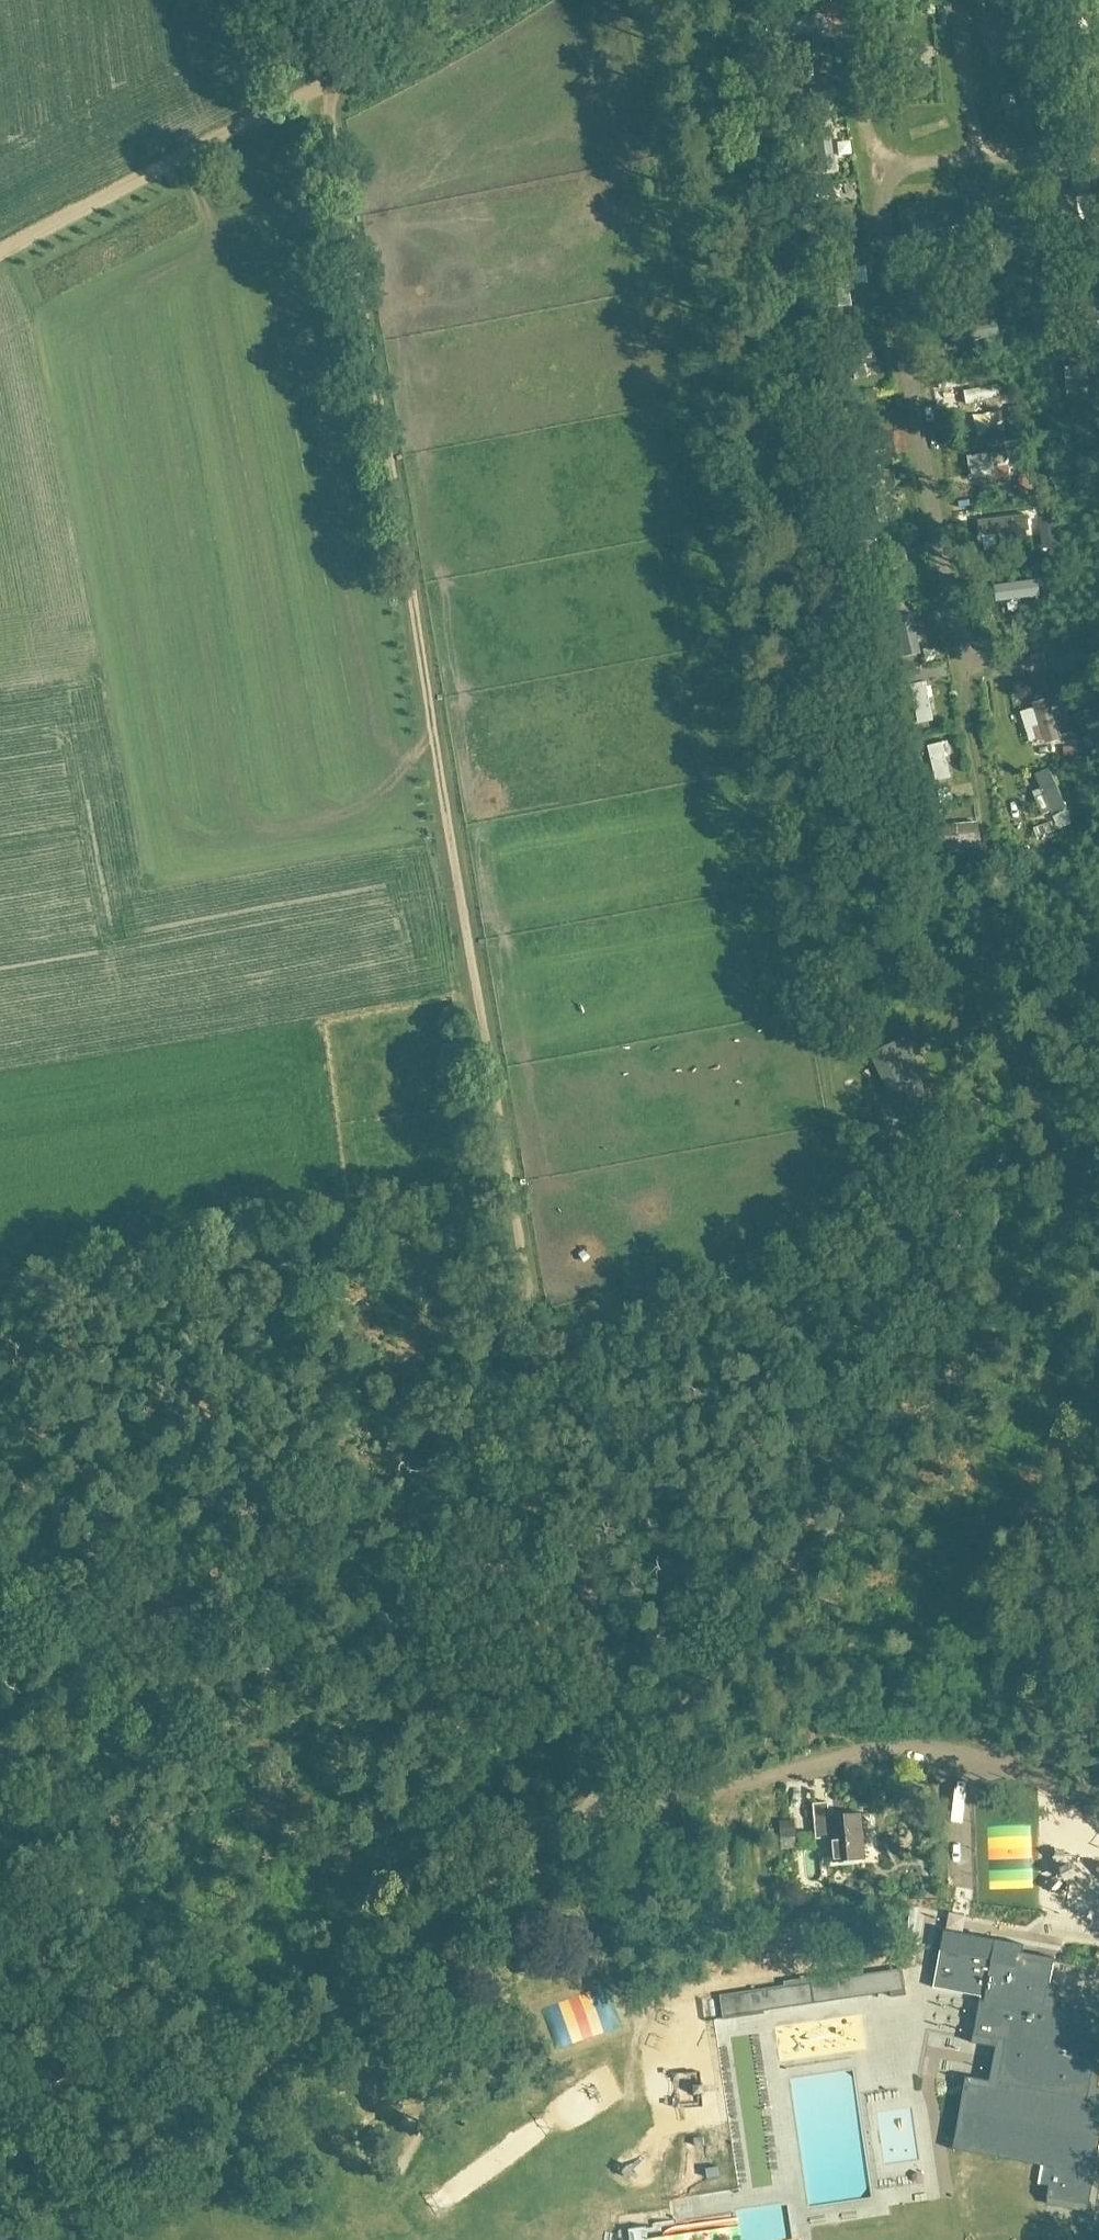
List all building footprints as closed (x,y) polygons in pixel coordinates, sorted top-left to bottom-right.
[(805,8),(813,48),(827,46),(819,5),(805,8)] [(816,73),(822,126),(837,125),(831,72),(816,73)] [(852,193),(844,147),(829,150),(837,196),(852,193)] [(885,289),(872,291),(874,308),(887,306),(885,289)] [(856,330),(870,330),(869,311),(872,311),(871,292),(854,293),(856,330)] [(947,325),(950,343),(1001,336),(999,318),(947,325)] [(885,364),(858,366),(860,391),(873,390),(874,406),(887,405),(885,364)] [(889,380),(890,397),(902,396),(900,379),(889,380)] [(881,433),(884,483),(899,482),(896,432),(881,433)] [(913,568),(901,571),(910,614),(922,611),(913,568)] [(932,638),(912,642),(923,685),(943,680),(932,638)] [(954,746),(944,703),(926,707),(937,750),(954,746)] [(1074,743),(1086,739),(1081,722),(1069,726),(1074,743)] [(1068,727),(1050,732),(1060,769),(1092,760),(1087,741),(1073,745),(1068,727)] [(954,806),(973,801),(964,763),(945,768),(954,806)] [(903,1039),(870,1055),(906,1124),(940,1108),(903,1039)] [(863,1814),(831,1816),(829,1802),(813,1803),(817,1839),(833,1838),(834,1861),(866,1859),(863,1814)] [(934,1987),(982,1996),(974,2042),(1005,2047),(998,2089),(966,2084),(955,2149),(1054,2167),(1048,2203),(1095,2211),(1098,2192),(1098,2088),(1096,2087),(1096,2088),(1092,2088),(1095,2071),(1098,2072),(1098,2016),(1047,2006),(1056,1958),(1022,1952),(1021,1960),(993,1956),(996,1939),(962,1934),(944,1931),(941,1950),(938,1964),(934,1987)] [(785,1986),(720,1996),(723,2020),(765,2013),(765,2008),(892,1993),(892,1997),(907,1995),(904,1969),(865,1974),(864,1970),(785,1982),(785,1986)] [(573,2019),(587,2063),(620,2052),(605,2009),(573,2019)] [(647,2229),(629,2232),(630,2239),(649,2239),(648,2233),(647,2229)]
